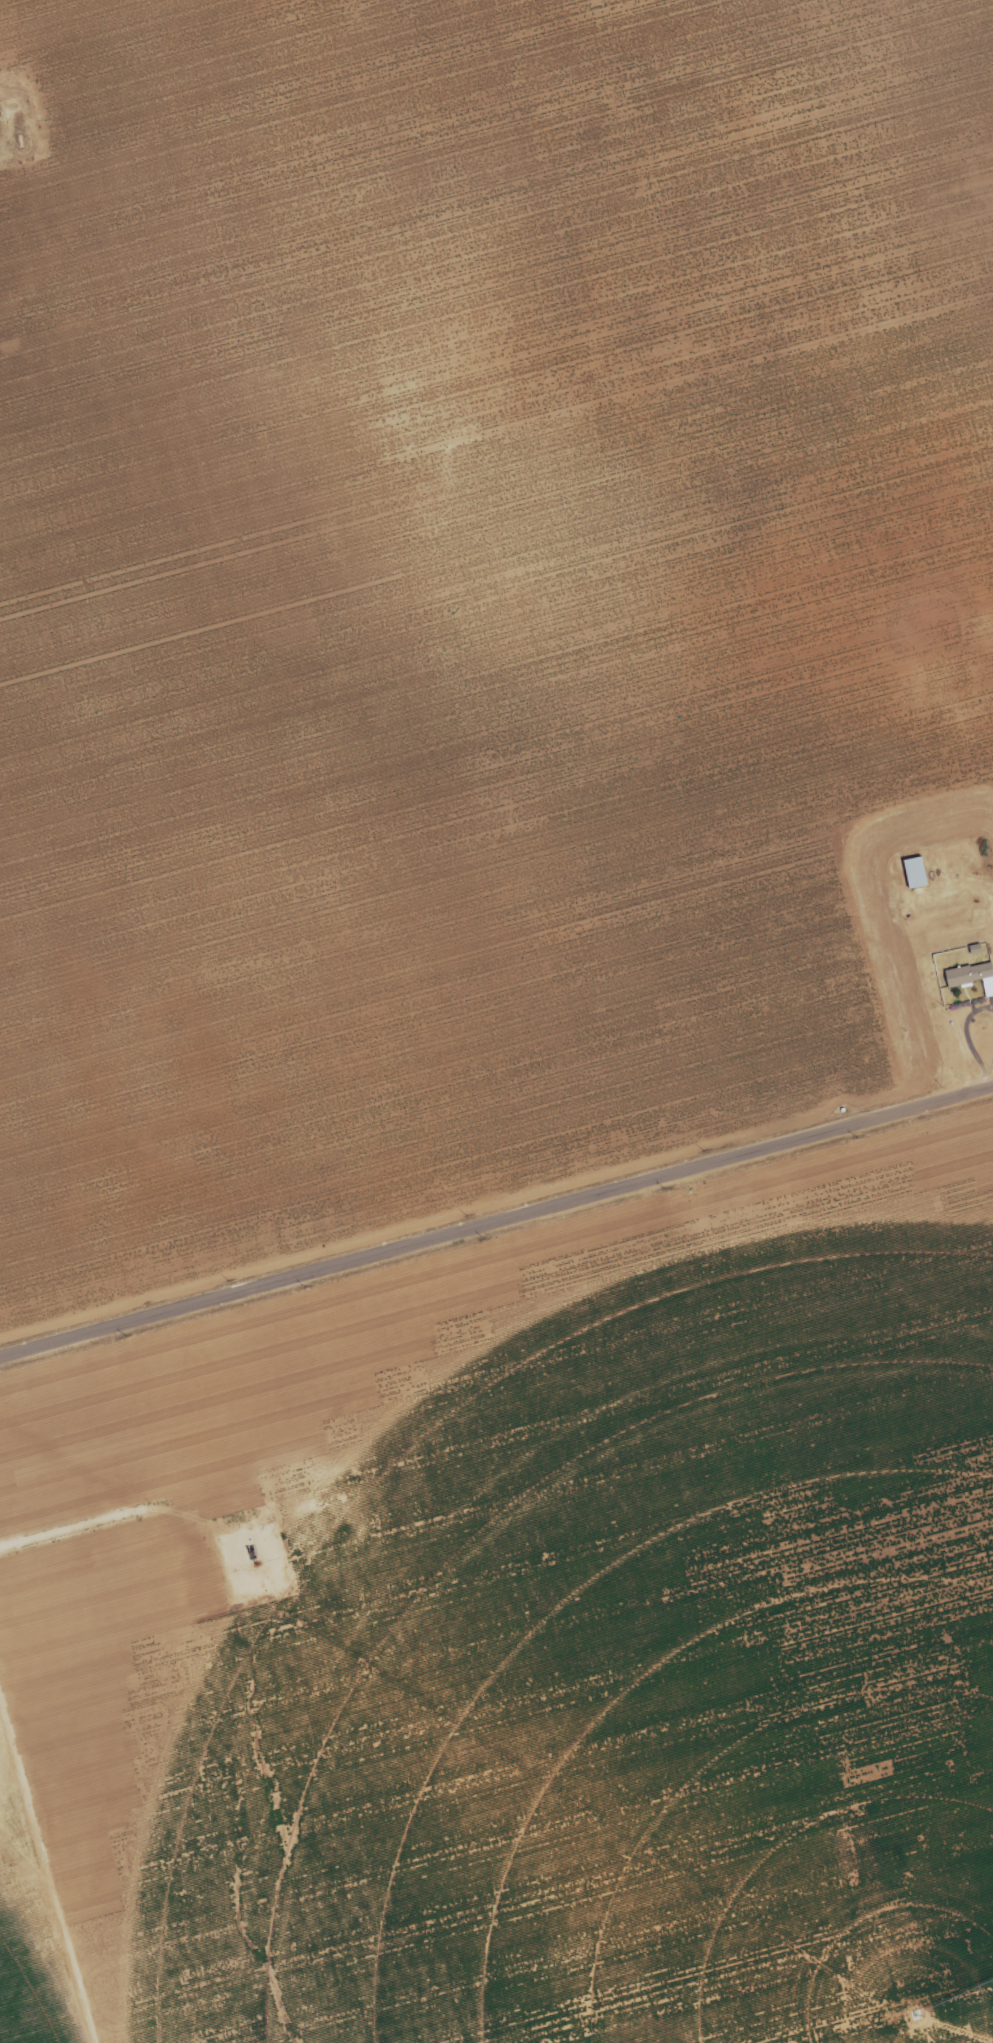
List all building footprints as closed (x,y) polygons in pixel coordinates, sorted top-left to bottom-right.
[(929,885),(922,857),(903,861),(910,890),(929,885)] [(992,996),(992,963),(946,969),(948,988),(984,983),(986,997),(992,996)]
